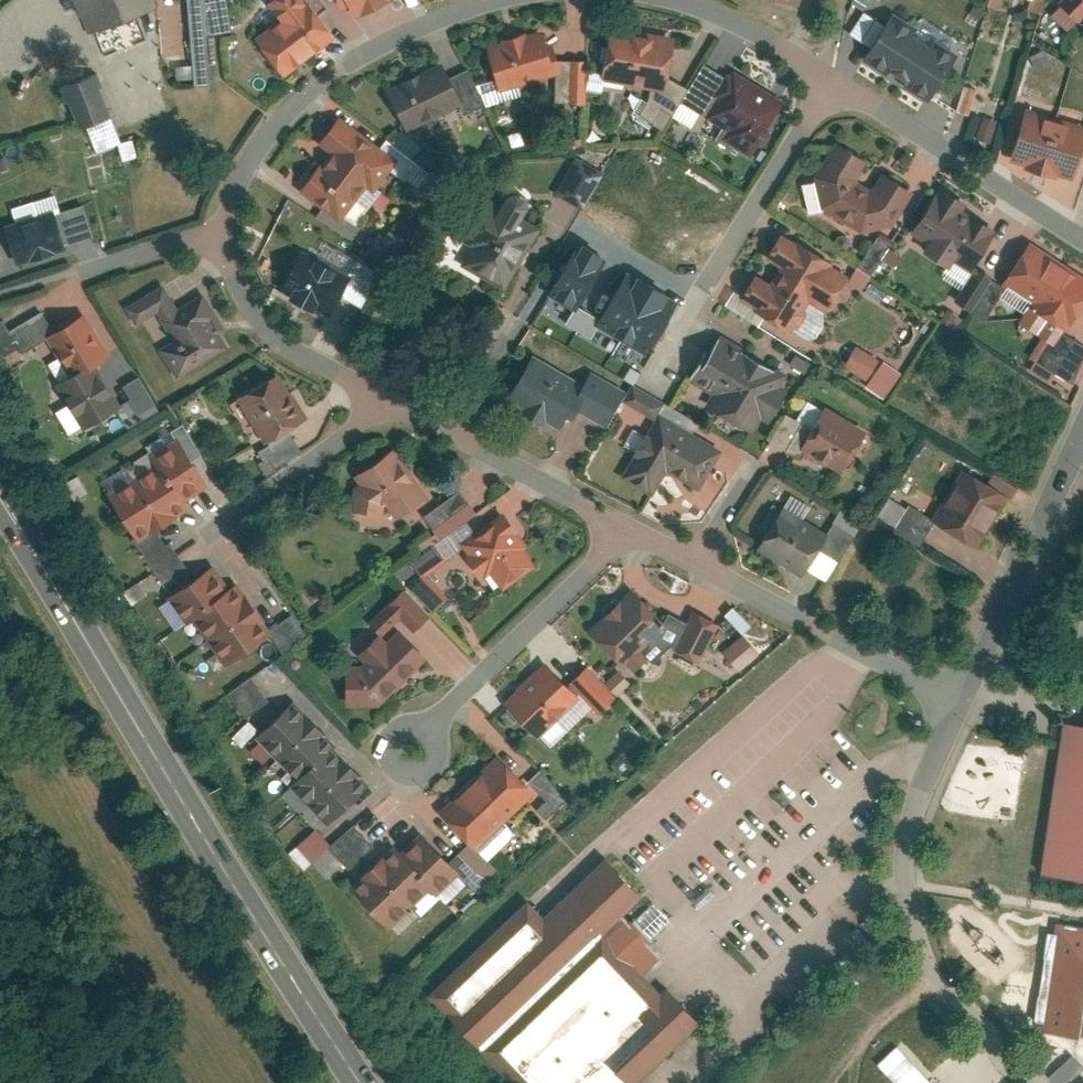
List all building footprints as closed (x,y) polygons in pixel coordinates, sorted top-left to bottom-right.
[(156,10),(152,0),(79,0),(91,34),(156,10)] [(302,0),(262,0),(261,1),(274,18),(253,33),(280,72),(329,37),(302,0)] [(391,0),(341,0),(351,19),(391,0)] [(1047,11),(1067,31),(1082,15),(1082,0),(1058,0),(1047,11)] [(856,57),(925,100),(953,55),(886,13),(881,21),(863,10),(849,33),(865,43),(856,57)] [(534,23),(481,40),(495,85),(549,68),(534,23)] [(667,35),(606,23),(595,75),(657,87),(667,35)] [(442,77),(435,61),(383,84),(400,125),(453,103),(442,77)] [(190,82),(189,63),(173,64),(175,83),(190,82)] [(473,94),(462,69),(442,77),(453,103),(473,94)] [(782,101),(728,70),(703,112),(733,129),(727,140),(751,154),(782,101)] [(130,138),(121,141),(94,71),(59,85),(76,129),(85,126),(95,152),(116,144),(122,160),(136,155),(130,138)] [(963,86),(956,110),(967,113),(974,89),(963,86)] [(1048,164),(1061,113),(1032,106),(1019,156),(1048,164)] [(1082,151),(1082,119),(1061,113),(1048,164),(1077,172),(1082,151)] [(371,147),(326,116),(310,140),(326,151),(315,166),(308,161),(290,187),(331,216),(356,181),(370,191),(384,172),(391,161),(371,147)] [(989,140),(992,119),(978,117),(975,138),(989,140)] [(378,137),(371,147),(391,161),(384,172),(400,182),(414,162),(378,137)] [(874,156),(842,137),(820,172),(828,208),(860,228),(894,220),(916,183),(887,165),(876,183),(862,175),(874,156)] [(602,172),(573,156),(554,192),(582,208),(602,172)] [(527,198),(505,184),(491,207),(464,191),(443,226),(464,239),(452,259),(494,284),(527,230),(513,221),(527,198)] [(1004,225),(946,188),(917,234),(975,270),(1004,225)] [(93,241),(83,203),(57,209),(53,194),(9,205),(14,224),(0,227),(0,233),(7,262),(93,241)] [(855,265),(850,274),(777,231),(755,269),(753,268),(732,303),(808,347),(839,293),(847,298),(853,287),(860,291),(870,274),(855,265)] [(572,234),(543,286),(573,303),(603,251),(572,234)] [(1036,239),(1011,277),(1044,299),(1038,307),(1063,323),(1069,315),(1076,320),(1082,309),(1082,270),(1036,239)] [(339,296),(360,307),(378,272),(348,255),(346,258),(327,248),(321,259),(297,246),(274,290),(327,318),(339,296)] [(1000,277),(981,266),(963,295),(982,307),(1000,277)] [(573,304),(563,324),(590,336),(595,327),(648,353),(674,296),(617,269),(595,315),(573,304)] [(157,282),(118,306),(130,326),(155,311),(169,334),(152,345),(171,377),(221,347),(211,330),(219,325),(196,288),(171,303),(157,282)] [(40,335),(46,331),(32,308),(0,328),(14,351),(40,335)] [(65,375),(103,351),(77,311),(46,331),(40,335),(65,375)] [(789,374),(722,333),(696,375),(722,391),(714,404),(754,428),(764,412),(774,417),(786,397),(778,392),(789,374)] [(840,366),(884,396),(900,372),(856,342),(840,366)] [(584,389),(531,359),(509,398),(526,408),(521,419),(547,434),(552,424),(561,430),(576,405),(605,422),(622,392),(592,375),(584,389)] [(90,362),(59,381),(87,426),(118,406),(90,362)] [(264,441),(303,418),(277,373),(238,396),(264,441)] [(868,427),(829,405),(806,445),(845,467),(868,427)] [(719,448),(661,416),(629,474),(665,494),(679,468),(701,481),(719,448)] [(201,483),(172,433),(148,447),(156,462),(105,491),(132,539),(184,509),(177,497),(201,483)] [(397,446),(347,471),(373,524),(424,499),(397,446)] [(1010,492),(965,463),(933,512),(978,541),(1010,492)] [(538,563),(502,511),(472,532),(464,519),(475,511),(459,488),(421,515),(438,539),(408,559),(418,574),(457,547),(480,580),(489,574),(500,589),(538,563)] [(933,512),(907,498),(893,524),(919,538),(933,512)] [(827,527),(786,504),(763,547),(803,569),(827,527)] [(855,526),(837,517),(823,546),(841,555),(855,526)] [(225,590),(209,566),(164,595),(182,624),(193,617),(225,667),(269,639),(234,584),(225,590)] [(364,715),(425,657),(407,638),(430,615),(404,588),(367,623),(377,634),(329,680),(364,715)] [(663,625),(630,591),(585,634),(629,678),(646,661),(636,651),(663,625)] [(740,631),(747,625),(731,608),(724,614),(740,631)] [(717,626),(692,613),(674,650),(699,662),(717,626)] [(268,625),(276,646),(302,636),(294,615),(268,625)] [(735,670),(758,655),(744,634),(721,649),(735,670)] [(564,685),(542,664),(505,701),(535,731),(573,693),(564,685)] [(583,664),(564,685),(573,693),(596,715),(616,694),(583,664)] [(250,675),(226,692),(245,717),(268,700),(250,675)] [(326,740),(285,698),(253,729),(295,772),(284,783),(320,820),(358,783),(320,745),(326,740)] [(1056,721),(1036,873),(1082,879),(1082,724),(1056,721)] [(530,788),(494,752),(438,808),(473,844),(530,788)] [(539,766),(529,777),(549,796),(538,808),(550,819),(571,796),(539,766)] [(313,826),(288,852),(304,867),(329,842),(313,826)] [(397,848),(388,839),(343,881),(381,921),(421,883),(428,891),(452,869),(416,830),(397,848)] [(456,854),(450,860),(465,876),(471,870),(456,854)] [(607,865),(547,923),(527,903),(427,1001),(508,1082),(626,1082),(687,1023),(642,977),(664,955),(651,942),(656,937),(635,915),(628,922),(625,918),(643,900),(607,865)] [(1046,933),(1036,1020),(1046,1023),(1044,1032),(1079,1036),(1080,1020),(1082,1020),(1082,926),(1058,923),(1056,933),(1046,933)] [(896,1082),(933,1082),(896,1043),(876,1061),(896,1082)]
